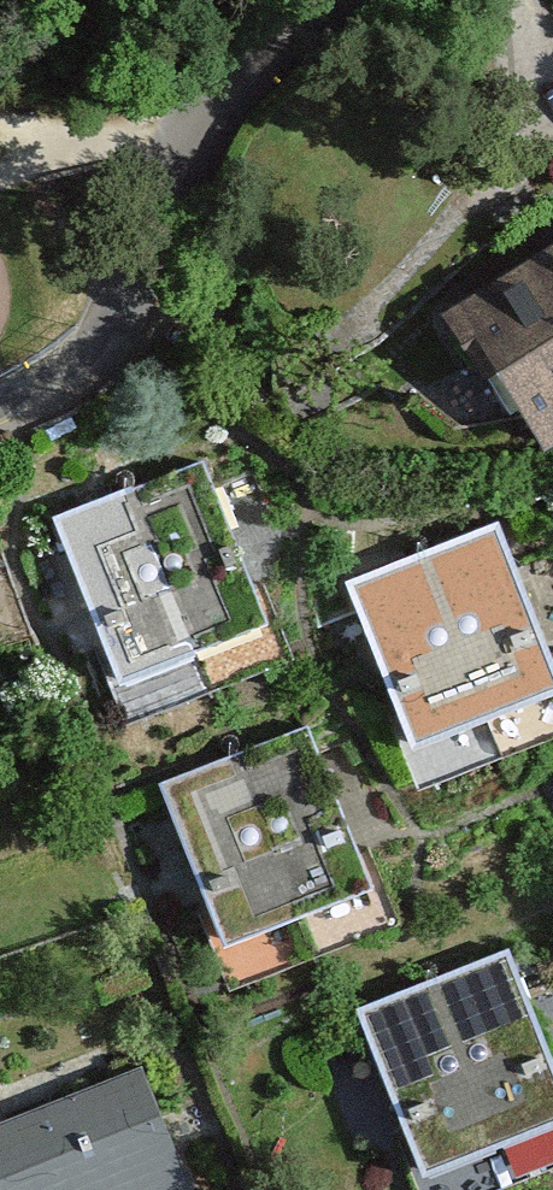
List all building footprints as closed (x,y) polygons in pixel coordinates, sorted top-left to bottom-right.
[(552,413),(552,228),(466,289),(552,413)] [(64,528),(135,704),(262,654),(191,477),(64,528)] [(423,798),(552,745),(552,683),(506,567),(354,629),(423,798)] [(171,809),(237,975),(372,921),(305,755),(171,809)] [(433,1189),(552,1140),(552,1055),(509,949),(358,1011),(433,1189)] [(132,1065),(0,1119),(0,1189),(185,1189),(132,1065)]
